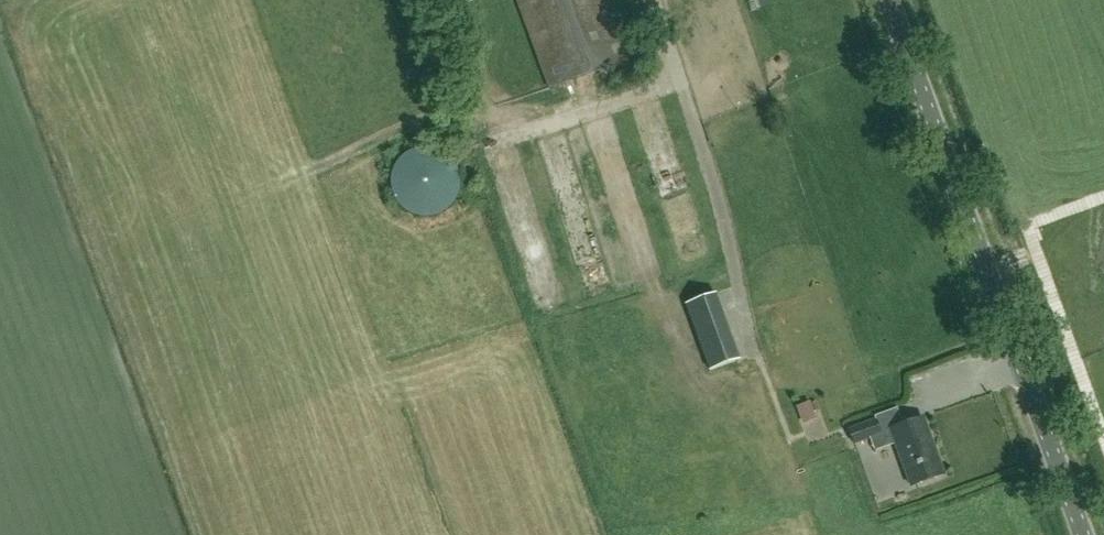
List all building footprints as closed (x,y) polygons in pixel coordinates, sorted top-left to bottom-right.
[(452,9),(478,0),(450,0),(452,9)] [(548,87),(631,57),(611,0),(516,0),(548,87)] [(398,204),(401,207),(405,211),(415,215),(420,217),(427,217),(434,216),(438,215),(444,212),(450,208),(454,203),(457,198),(459,193),(460,187),(460,181),(460,176),(459,171),(457,166),(453,161),(450,158),(446,154),(438,149),(434,148),(428,147),(425,147),(418,148),(415,149),(408,152),(405,154),(401,157),(398,161),(395,164),(394,168),(392,173),(391,176),(391,182),(391,185),(391,189),(392,193),(395,200),(398,204)] [(685,304),(709,371),(741,359),(717,292),(685,304)] [(911,486),(943,474),(943,473),(939,474),(929,448),(933,446),(923,418),(891,430),(911,486)] [(854,443),(882,434),(876,419),(849,429),(854,443)]
